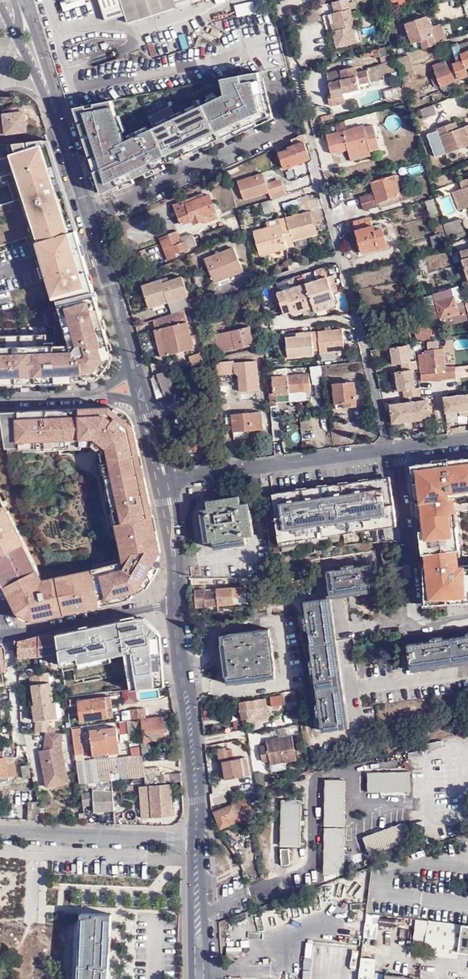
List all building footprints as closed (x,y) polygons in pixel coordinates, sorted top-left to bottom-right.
[(107,22),(126,16),(128,24),(203,0),(100,0),(107,22)] [(235,5),(238,16),(256,11),(252,0),(235,5)] [(331,1),(334,10),(331,11),(334,22),(331,22),(333,29),(331,29),(336,47),(357,41),(353,25),(355,24),(348,0),(336,0),(331,1)] [(85,5),(84,1),(69,5),(71,9),(85,5)] [(431,28),(427,17),(406,25),(412,44),(420,42),(422,47),(447,41),(441,24),(431,28)] [(181,33),(182,47),(190,47),(189,32),(181,33)] [(459,46),(462,54),(467,52),(467,43),(459,46)] [(467,66),(467,52),(462,54),(459,46),(458,44),(448,47),(449,50),(453,49),(458,64),(448,68),(446,62),(434,66),(440,87),(467,77),(467,73),(466,67),(467,66)] [(387,52),(386,48),(373,51),(375,59),(382,57),(381,54),(387,52)] [(416,78),(409,56),(398,59),(409,97),(414,96),(409,81),(416,78)] [(355,67),(328,74),(333,97),(330,98),(332,107),(347,104),(346,101),(363,97),(359,84),(365,83),(363,75),(357,76),(355,67)] [(111,102),(74,109),(89,156),(98,153),(101,161),(91,164),(101,195),(133,180),(131,173),(137,171),(140,177),(171,163),(167,157),(189,147),(192,153),(193,153),(242,131),(238,124),(246,121),(256,125),(270,118),(258,74),(222,81),(228,104),(126,151),(111,102)] [(401,88),(387,91),(389,99),(402,97),(401,88)] [(9,114),(25,112),(24,105),(8,107),(9,114)] [(438,115),(434,105),(421,110),(424,120),(438,115)] [(3,114),(5,123),(0,124),(0,135),(27,131),(25,112),(9,114),(3,114)] [(238,124),(242,131),(246,129),(256,125),(246,121),(238,124)] [(337,124),(339,133),(348,130),(346,122),(337,124)] [(437,130),(440,138),(459,131),(457,123),(437,130)] [(348,130),(339,133),(328,136),(332,154),(349,150),(350,155),(371,150),(371,152),(380,149),(375,125),(366,127),(365,126),(348,130)] [(459,131),(440,138),(446,155),(467,147),(467,127),(459,131)] [(14,169),(56,303),(58,300),(91,293),(83,259),(66,183),(54,131),(0,144),(0,173),(14,169)] [(284,167),(310,156),(305,142),(288,149),(289,151),(279,155),(284,167)] [(167,157),(171,163),(192,153),(189,147),(167,157)] [(372,156),(371,152),(371,150),(350,155),(352,161),(372,156)] [(90,160),(91,164),(101,161),(98,153),(89,156),(90,160)] [(271,197),(287,193),(284,182),(269,187),(264,170),(239,177),(245,197),(270,190),(271,197)] [(131,173),(133,180),(137,178),(140,177),(137,171),(131,173)] [(381,208),(412,199),(407,183),(401,185),(398,175),(374,184),(377,193),(364,198),(368,211),(381,207),(381,208)] [(467,208),(467,201),(464,189),(452,193),(459,211),(467,208)] [(204,218),(217,213),(210,196),(205,198),(204,195),(187,202),(175,207),(183,227),(195,222),(196,224),(205,221),(205,220),(204,218)] [(449,195),(439,199),(445,214),(455,210),(449,195)] [(438,208),(432,210),(435,221),(442,219),(438,208)] [(312,212),(287,218),(291,230),(284,233),(287,249),(295,247),(294,243),(318,236),(312,212)] [(221,223),(217,213),(204,218),(205,220),(205,221),(208,228),(221,223)] [(449,234),(466,227),(462,214),(444,221),(449,234)] [(361,246),(358,247),(360,255),(364,254),(389,247),(384,230),(376,231),(375,226),(372,217),(354,222),(357,231),(361,246)] [(291,230),(287,218),(280,220),(282,225),(255,232),(262,256),(287,249),(284,233),(291,230)] [(449,246),(442,219),(435,221),(439,234),(433,236),(436,250),(448,246),(449,246)] [(186,251),(182,239),(179,232),(161,239),(169,262),(179,258),(178,255),(186,251)] [(193,235),(182,239),(186,251),(197,247),(193,235)] [(216,284),(244,272),(235,249),(207,260),(216,284)] [(307,277),(326,274),(325,269),(306,272),(307,277)] [(183,277),(170,281),(164,283),(163,279),(143,286),(151,309),(190,297),(183,277)] [(304,311),(314,308),(313,306),(328,302),(335,300),(334,294),(329,279),(328,277),(307,284),(278,293),(285,314),(292,312),(303,309),(304,311)] [(334,277),(329,279),(334,294),(339,293),(334,277)] [(460,288),(434,295),(441,319),(443,327),(467,320),(467,318),(460,288)] [(91,293),(58,300),(71,346),(48,348),(47,336),(0,338),(0,386),(59,384),(83,383),(82,381),(95,380),(102,373),(107,365),(110,357),(110,349),(94,301),(91,293)] [(345,293),(336,296),(341,310),(350,307),(345,293)] [(201,298),(204,306),(215,302),(212,294),(201,298)] [(194,309),(204,306),(201,298),(190,302),(192,309),(194,309)] [(330,310),(328,302),(313,306),(314,308),(315,314),(330,310)] [(437,304),(425,307),(428,319),(415,323),(420,342),(434,340),(432,330),(430,322),(441,319),(437,304)] [(186,311),(176,315),(188,353),(196,351),(186,311)] [(168,358),(188,353),(176,315),(155,322),(157,332),(162,331),(168,358)] [(255,346),(250,328),(217,336),(221,354),(255,346)] [(432,330),(434,340),(442,339),(440,328),(432,330)] [(336,352),(345,351),(343,329),(312,333),(312,335),(314,351),(321,350),(321,354),(336,352)] [(163,359),(168,358),(162,331),(157,332),(163,359)] [(292,346),(294,357),(315,355),(314,351),(312,335),(297,337),(287,337),(287,346),(292,346)] [(281,358),(294,357),(292,346),(287,346),(287,337),(279,338),(281,358)] [(411,399),(422,398),(421,389),(417,390),(415,371),(419,371),(418,363),(413,364),(410,344),(391,348),(394,367),(401,366),(402,373),(396,373),(400,393),(404,393),(405,400),(411,399)] [(423,382),(430,382),(429,370),(445,369),(445,368),(443,350),(426,352),(426,355),(419,356),(423,382)] [(336,352),(321,354),(322,361),(337,359),(336,352)] [(235,361),(217,363),(219,375),(236,374),(235,361)] [(314,387),(325,386),(324,367),(311,368),(314,387)] [(429,370),(430,382),(456,379),(455,368),(445,369),(429,370)] [(278,404),(291,403),(289,378),(284,378),(283,370),(268,372),(272,408),(279,407),(278,404)] [(173,392),(168,373),(158,375),(163,395),(173,392)] [(310,375),(289,378),(291,403),(307,401),(306,386),(311,386),(310,375)] [(345,408),(358,407),(356,383),(334,385),(336,406),(345,405),(345,408)] [(445,400),(447,417),(461,415),(462,419),(467,418),(467,397),(445,400)] [(430,403),(392,407),(395,427),(432,422),(430,403)] [(27,409),(2,411),(4,441),(6,447),(19,447),(23,451),(81,449),(81,444),(92,444),(101,451),(104,461),(101,462),(118,538),(121,537),(126,560),(95,566),(103,605),(133,597),(133,595),(135,591),(138,591),(138,590),(140,591),(145,587),(148,589),(160,566),(155,564),(157,558),(161,551),(152,507),(134,423),(128,419),(125,421),(122,418),(118,415),(120,412),(109,405),(27,409)] [(264,431),(262,412),(233,416),(235,434),(264,431)] [(462,547),(457,507),(455,494),(467,492),(467,455),(412,462),(418,509),(423,551),(458,547),(462,547)] [(394,495),(390,475),(271,492),(280,544),(398,523),(394,495)] [(22,619),(26,620),(32,619),(33,619),(45,617),(84,608),(103,605),(95,566),(43,577),(0,494),(0,575),(22,619)] [(208,526),(204,527),(207,544),(214,542),(216,550),(248,545),(247,538),(255,536),(254,527),(249,528),(249,521),(253,520),(251,504),(242,505),(241,498),(209,503),(209,510),(202,511),(203,521),(207,520),(208,526)] [(423,551),(426,604),(467,599),(467,566),(465,566),(465,562),(459,562),(459,556),(458,547),(423,551)] [(326,570),(330,594),(337,593),(373,588),(370,564),(355,566),(352,567),(352,564),(344,565),(344,568),(342,568),(326,570)] [(241,587),(217,588),(218,604),(233,603),(233,598),(242,598),(241,587)] [(218,604),(217,588),(216,588),(216,592),(204,593),(204,589),(194,590),(195,605),(206,605),(218,604)] [(374,592),(373,588),(337,593),(330,594),(330,597),(331,598),(355,595),(374,592)] [(330,597),(327,598),(346,727),(350,727),(346,699),(340,658),(334,621),(331,598),(330,597)] [(313,670),(314,672),(318,704),(319,706),(316,706),(316,707),(317,713),(320,713),(320,715),(320,716),(322,730),(346,727),(341,696),(327,598),(303,602),(305,618),(306,620),(303,620),(304,627),(307,627),(307,629),(312,661),(312,663),(310,664),(311,670),(313,670)] [(218,606),(218,604),(206,605),(206,612),(218,611),(218,606)] [(84,628),(57,634),(61,653),(62,666),(126,654),(132,688),(164,684),(159,632),(146,620),(133,619),(129,620),(84,628)] [(228,667),(223,668),(224,677),(226,677),(227,685),(235,683),(236,685),(268,680),(268,678),(275,678),(274,670),(275,670),(273,653),(268,653),(267,648),(272,647),(271,637),(269,638),(268,629),(261,630),(261,629),(228,633),(228,635),(220,636),(221,645),(220,645),(222,661),(227,660),(228,667)] [(40,635),(41,657),(51,655),(61,653),(57,634),(40,635)] [(40,635),(19,641),(20,658),(41,657),(40,635)] [(467,663),(467,640),(445,643),(443,644),(442,641),(435,642),(435,645),(433,645),(432,645),(409,649),(412,672),(467,663)] [(412,672),(413,676),(439,672),(467,667),(467,663),(412,672)] [(31,684),(34,704),(36,704),(53,702),(48,672),(32,675),(33,684),(31,684)] [(106,694),(71,698),(73,709),(82,708),(83,719),(114,715),(111,692),(106,693),(106,694)] [(274,706),(285,704),(283,695),(272,697),(274,706)] [(251,718),(252,721),(269,718),(266,698),(240,702),(241,709),(240,709),(240,710),(240,711),(241,711),(241,712),(242,712),(243,719),(248,718),(251,718)] [(49,731),(50,718),(58,717),(55,702),(54,702),(53,702),(36,704),(34,704),(32,704),(35,721),(36,721),(35,730),(49,731)] [(146,715),(145,707),(130,708),(132,717),(146,715)] [(132,717),(130,708),(121,709),(122,718),(132,717)] [(163,717),(142,720),(145,742),(165,739),(163,717)] [(145,742),(142,720),(133,721),(136,743),(145,742)] [(91,729),(93,755),(109,753),(108,742),(118,741),(117,726),(91,729)] [(73,727),(76,752),(82,752),(80,727),(73,727)] [(260,746),(262,762),(270,761),(270,765),(297,760),(292,735),(266,740),(267,744),(260,746)] [(52,765),(71,763),(68,744),(67,744),(67,739),(60,740),(60,745),(44,747),(45,758),(51,758),(52,765)] [(140,745),(130,746),(131,754),(141,753),(140,745)] [(153,755),(151,745),(144,746),(146,756),(153,755)] [(245,777),(242,758),(235,760),(233,749),(227,750),(227,747),(218,748),(220,762),(224,762),(225,770),(226,780),(245,777)] [(17,757),(4,757),(4,750),(0,751),(0,776),(8,775),(14,774),(13,761),(5,763),(5,760),(17,760),(17,757)] [(30,776),(29,764),(21,766),(23,777),(30,776)] [(142,767),(143,776),(158,775),(157,765),(142,767)] [(262,771),(253,773),(257,791),(265,789),(262,771)] [(410,771),(368,772),(368,792),(411,791),(410,771)] [(169,781),(168,773),(158,775),(143,776),(144,784),(169,781)] [(346,823),(346,777),(326,777),(326,823),(346,823)] [(171,784),(139,786),(141,819),(173,816),(171,784)] [(112,791),(93,792),(93,807),(93,812),(113,811),(112,791)] [(93,792),(81,793),(83,807),(93,807),(93,792)] [(244,807),(251,804),(248,795),(241,799),(241,800),(215,812),(221,828),(230,824),(228,819),(238,816),(246,812),(244,807)] [(282,844),(301,844),(301,799),(282,799),(282,844)] [(239,821),(238,816),(228,819),(230,824),(239,821)] [(402,823),(363,837),(370,856),(409,842),(402,823)] [(325,872),(344,871),(345,826),(326,826),(325,872)] [(292,863),(290,846),(282,848),(284,864),(292,863)] [(81,913),(79,964),(109,966),(110,942),(111,914),(81,913)] [(425,949),(429,919),(417,918),(413,947),(425,949)] [(452,956),(458,950),(461,923),(429,919),(425,949),(425,952),(452,956)] [(461,923),(458,950),(467,951),(467,923),(461,923)] [(361,957),(358,978),(374,978),(376,959),(361,957)] [(78,978),(108,978),(109,966),(79,964),(78,978)]
